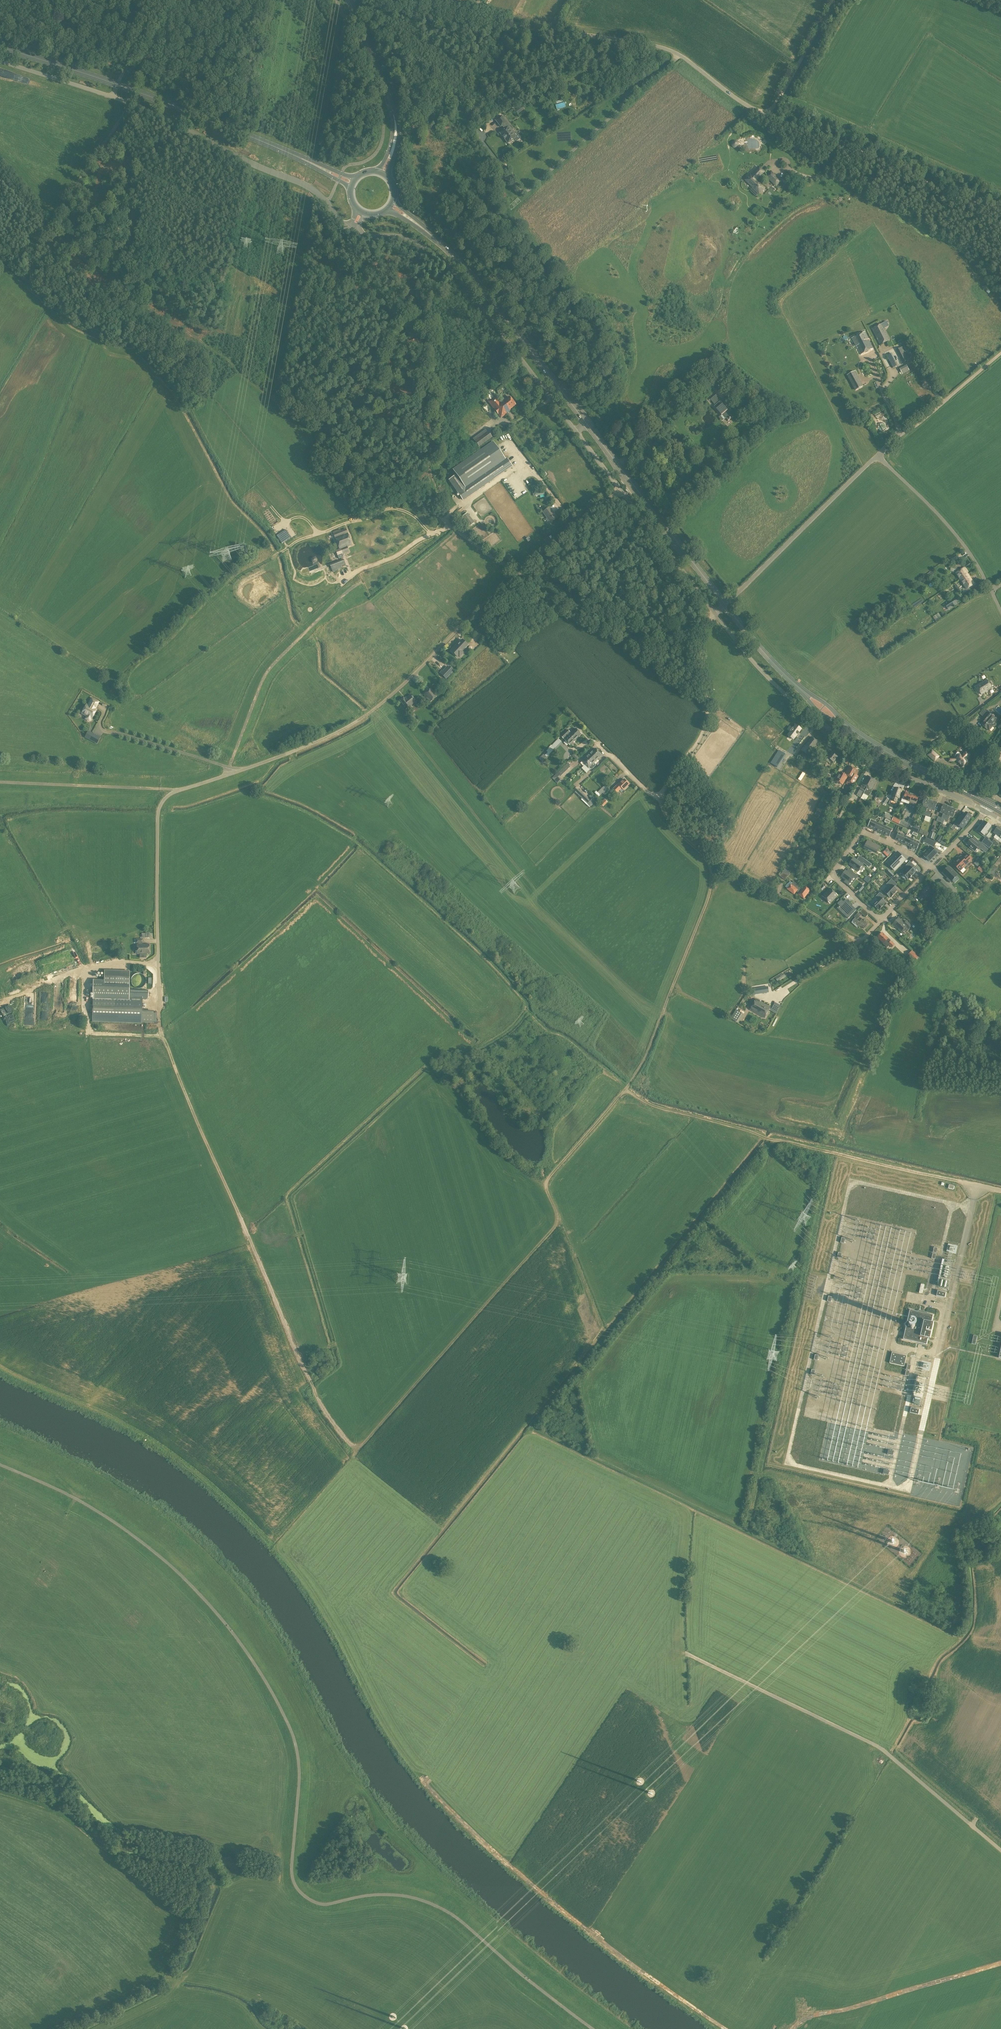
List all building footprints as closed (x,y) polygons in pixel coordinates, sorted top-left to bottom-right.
[(518,114),(524,109),(521,106),(515,110),(518,114)] [(500,127),(506,122),(501,116),(496,120),(500,127)] [(508,143),(515,137),(512,134),(514,133),(509,126),(500,133),(508,143)] [(755,181),(764,172),(760,168),(751,176),(750,175),(746,180),(753,187),(752,188),(758,194),(764,188),(759,183),(758,184),(755,181)] [(776,186),(780,181),(771,172),(767,176),(776,186)] [(880,345),(890,340),(882,324),(872,329),(880,345)] [(859,354),(873,348),(868,338),(865,331),(852,338),(859,354)] [(903,363),(910,359),(903,347),(897,350),(903,363)] [(905,364),(898,368),(901,374),(908,370),(905,364)] [(722,383),(727,378),(720,370),(715,374),(722,383)] [(859,379),(855,371),(847,375),(851,383),(859,379)] [(483,395),(486,398),(488,396),(491,399),(495,396),(492,392),(490,390),(483,395)] [(500,403),(495,396),(491,399),(488,401),(501,417),(510,410),(510,409),(515,405),(509,397),(504,401),(503,400),(500,403)] [(723,399),(721,400),(715,405),(714,406),(721,415),(719,417),(722,421),(726,418),(728,421),(733,417),(725,407),(727,405),(723,399)] [(479,447),(492,438),(488,431),(474,441),(479,447)] [(505,459),(493,441),(453,469),(456,474),(448,480),(463,501),(512,466),(506,458),(505,459)] [(466,523),(468,526),(472,523),(463,507),(456,511),(464,524),(466,523)] [(550,522),(557,518),(549,507),(543,512),(550,522)] [(352,545),(346,529),(337,532),(337,530),(333,532),(339,549),(341,554),(348,551),(346,547),(352,545)] [(286,537),(283,533),(277,537),(282,544),(291,537),(289,534),(286,537)] [(332,572),(342,568),(341,566),(345,565),(343,559),(329,564),(332,572)] [(957,567),(951,566),(950,571),(957,572),(956,573),(960,579),(968,574),(964,568),(960,571),(957,567)] [(967,589),(975,584),(968,574),(960,579),(967,589)] [(920,598),(911,603),(914,607),(923,601),(920,598)] [(948,610),(957,604),(954,599),(945,605),(948,610)] [(460,657),(463,654),(461,652),(467,645),(462,640),(455,647),(452,650),(459,656),(460,657)] [(446,679),(453,671),(450,668),(447,666),(442,671),(442,670),(439,673),(446,679)] [(981,694),(992,688),(986,679),(976,686),(981,694)] [(430,702),(437,696),(431,688),(423,694),(430,702)] [(416,701),(410,695),(405,699),(403,697),(400,700),(407,709),(411,706),(410,706),(416,701)] [(95,708),(98,701),(92,698),(88,705),(86,704),(82,713),(87,716),(85,719),(89,720),(90,720),(91,718),(92,718),(96,709),(95,708)] [(991,712),(989,710),(983,717),(985,719),(981,724),(987,729),(987,728),(989,730),(993,726),(991,724),(999,716),(993,710),(991,712)] [(414,722),(418,719),(414,714),(410,717),(414,722)] [(791,731),(788,735),(794,739),(798,734),(798,733),(799,733),(799,732),(802,729),(796,725),(794,728),(793,727),(793,728),(791,731),(790,731),(791,731)] [(99,731),(89,726),(86,731),(96,737),(99,731)] [(581,734),(576,729),(571,733),(568,730),(561,736),(570,745),(581,734)] [(812,737),(801,750),(809,755),(813,750),(814,750),(817,747),(816,746),(819,742),(812,737)] [(555,749),(562,742),(558,739),(552,745),(551,745),(549,747),(550,748),(539,759),(542,762),(553,751),(553,750),(555,748),(555,749)] [(590,761),(599,752),(595,748),(585,759),(581,761),(585,765),(582,768),(583,769),(588,763),(590,761)] [(928,754),(927,755),(935,762),(940,756),(938,754),(934,751),(932,749),(928,754)] [(779,751),(776,755),(782,759),(785,754),(779,751)] [(588,763),(583,769),(586,773),(591,769),(592,769),(595,766),(595,765),(594,763),(602,755),(599,752),(590,761),(588,763)] [(829,754),(825,760),(828,762),(829,759),(833,762),(837,757),(832,752),(830,755),(829,754)] [(962,755),(960,754),(959,756),(957,754),(955,756),(956,758),(948,759),(949,759),(950,759),(950,761),(949,761),(949,762),(956,761),(961,766),(962,768),(964,769),(965,768),(970,763),(966,759),(969,755),(965,752),(962,755)] [(817,768),(819,765),(822,768),(825,763),(823,761),(820,759),(815,766),(817,768)] [(804,766),(796,778),(800,780),(802,776),(803,777),(808,769),(804,766)] [(848,776),(849,777),(853,768),(849,766),(844,774),(840,772),(835,781),(843,785),(848,776)] [(847,781),(846,784),(851,787),(853,784),(854,784),(858,777),(856,775),(858,771),(853,768),(849,777),(847,781)] [(864,789),(865,786),(867,787),(871,779),(867,776),(862,785),(861,787),(864,789)] [(629,784),(624,779),(621,783),(620,782),(618,784),(613,788),(617,793),(622,788),(623,790),(629,784)] [(867,787),(865,790),(863,794),(868,797),(872,790),(871,790),(876,781),(871,779),(867,787)] [(603,794),(609,788),(607,786),(610,784),(608,782),(598,792),(600,795),(602,793),(603,794)] [(863,794),(865,790),(860,788),(857,794),(861,797),(863,794)] [(898,798),(901,790),(895,788),(892,796),(893,796),(892,800),(896,802),(897,798),(898,798)] [(902,802),(907,804),(906,805),(908,806),(912,794),(906,792),(905,796),(904,796),(902,802)] [(912,794),(908,806),(910,807),(911,805),(912,806),(913,803),(916,804),(918,796),(912,794)] [(583,795),(581,798),(582,799),(590,807),(597,800),(594,797),(590,801),(583,795)] [(874,801),(872,805),(875,806),(876,805),(879,806),(880,805),(883,799),(876,795),(875,798),(876,799),(874,801)] [(921,807),(926,808),(925,811),(923,810),(921,814),(925,816),(930,801),(924,798),(921,807)] [(937,803),(930,801),(925,816),(929,817),(931,813),(932,810),(934,811),(937,803)] [(941,819),(944,820),(949,807),(943,805),(940,812),(943,814),(941,819)] [(956,810),(949,807),(944,820),(948,821),(950,816),(953,817),(956,810)] [(961,815),(957,820),(951,828),(954,830),(957,825),(961,828),(964,824),(965,824),(968,820),(968,821),(971,817),(966,813),(963,816),(961,815)] [(908,824),(907,827),(910,829),(918,833),(920,828),(912,824),(912,825),(911,825),(915,816),(913,815),(911,819),(909,824),(908,824)] [(868,827),(875,830),(878,823),(871,820),(868,827)] [(984,821),(980,827),(979,826),(976,829),(986,837),(989,832),(987,831),(990,826),(987,824),(984,821)] [(882,833),(885,827),(878,823),(875,830),(882,833)] [(892,830),(885,827),(882,833),(889,836),(892,830)] [(896,840),(903,843),(906,836),(899,833),(896,840)] [(909,846),(912,839),(906,836),(903,843),(909,846)] [(936,842),(926,837),(924,842),(934,847),(936,842)] [(919,843),(912,839),(909,846),(916,849),(919,843)] [(968,843),(966,844),(970,847),(969,848),(972,850),(972,849),(975,851),(978,848),(980,850),(981,849),(986,853),(988,849),(984,846),(984,845),(979,842),(977,844),(971,839),(970,840),(968,843)] [(988,840),(984,845),(989,848),(993,843),(988,840)] [(868,841),(865,848),(876,853),(879,846),(868,841)] [(887,847),(880,854),(885,858),(892,851),(887,847)] [(937,853),(931,847),(923,856),(929,861),(937,853)] [(897,852),(889,861),(892,864),(890,866),(895,871),(905,860),(897,852)] [(972,859),(967,854),(962,859),(960,856),(958,858),(959,859),(954,863),(957,866),(956,867),(960,871),(972,859)] [(993,866),(998,870),(1000,866),(1000,856),(993,866)] [(863,863),(866,865),(868,862),(864,859),(863,859),(861,862),(857,859),(857,860),(854,858),(849,865),(858,871),(863,865),(862,864),(863,863)] [(906,867),(901,872),(903,873),(903,874),(908,879),(908,878),(909,879),(913,874),(915,871),(912,869),(914,866),(910,862),(905,866),(906,867)] [(957,876),(948,866),(942,872),(947,878),(946,879),(950,883),(951,881),(957,876)] [(779,876),(785,880),(790,873),(785,869),(779,876)] [(851,875),(845,871),(841,876),(846,880),(844,882),(848,885),(854,877),(856,879),(858,876),(853,872),(851,875)] [(887,884),(890,887),(885,892),(890,897),(891,897),(895,893),(895,892),(897,890),(894,887),(897,885),(891,879),(887,884)] [(949,894),(952,890),(942,880),(939,884),(949,894)] [(798,894),(804,899),(810,890),(804,886),(801,890),(799,888),(800,886),(793,881),(790,886),(790,885),(787,889),(794,894),(796,891),(799,893),(798,894)] [(933,893),(930,889),(929,889),(927,886),(924,889),(921,892),(922,893),(917,897),(921,901),(929,894),(931,895),(933,893)] [(830,903),(837,895),(830,888),(822,896),(830,903)] [(878,910),(878,909),(879,910),(883,905),(885,902),(882,899),(885,897),(880,893),(875,897),(878,899),(873,905),(878,910)] [(857,910),(852,906),(852,905),(851,906),(849,904),(850,904),(845,899),(845,900),(843,902),(841,900),(837,904),(839,906),(837,908),(837,909),(838,907),(849,917),(847,918),(848,919),(856,910),(856,911),(857,910)] [(859,912),(858,913),(861,916),(862,914),(866,918),(868,915),(862,909),(859,912)] [(933,920),(936,917),(929,911),(924,916),(926,918),(927,918),(929,920),(931,918),(933,920)] [(861,925),(864,929),(868,924),(863,918),(859,922),(857,920),(861,916),(858,913),(854,917),(855,918),(852,921),(859,927),(861,925)] [(911,926),(906,921),(904,924),(899,918),(893,925),(896,928),(897,927),(902,932),(906,928),(908,929),(911,926)] [(888,939),(888,938),(882,933),(878,938),(883,943),(883,944),(887,948),(889,945),(892,948),(894,945),(888,939)] [(142,944),(142,942),(143,942),(142,939),(136,939),(136,943),(138,942),(138,944),(137,944),(137,954),(149,953),(149,944),(142,944)] [(913,962),(918,957),(912,951),(907,957),(913,962)] [(68,952),(53,957),(56,966),(70,962),(68,952)] [(129,987),(129,971),(104,970),(104,980),(93,979),(92,1021),(114,1022),(142,1022),(153,1023),(153,1012),(142,1012),(142,996),(129,996),(129,987)] [(138,988),(140,988),(141,988),(142,987),(143,987),(144,986),(145,985),(145,984),(146,982),(146,981),(146,980),(146,979),(145,977),(145,976),(144,975),(143,975),(142,974),(141,973),(139,973),(138,973),(137,973),(136,974),(135,974),(134,975),(133,976),(132,977),(131,978),(131,979),(131,981),(131,982),(131,983),(132,984),(133,985),(134,986),(135,987),(136,988),(137,988),(138,988)] [(750,1010),(765,1018),(770,1007),(756,999),(750,1010)] [(731,1018),(738,1022),(744,1012),(737,1008),(731,1018)] [(917,1311),(909,1310),(907,1321),(905,1324),(906,1327),(903,1339),(926,1344),(928,1338),(930,1338),(933,1322),(931,1322),(933,1315),(928,1314),(926,1312),(919,1310),(917,1311)] [(904,1366),(906,1355),(892,1352),(889,1363),(904,1366)] [(919,1391),(915,1391),(916,1387),(915,1387),(915,1390),(911,1390),(911,1396),(919,1396),(919,1391)]
